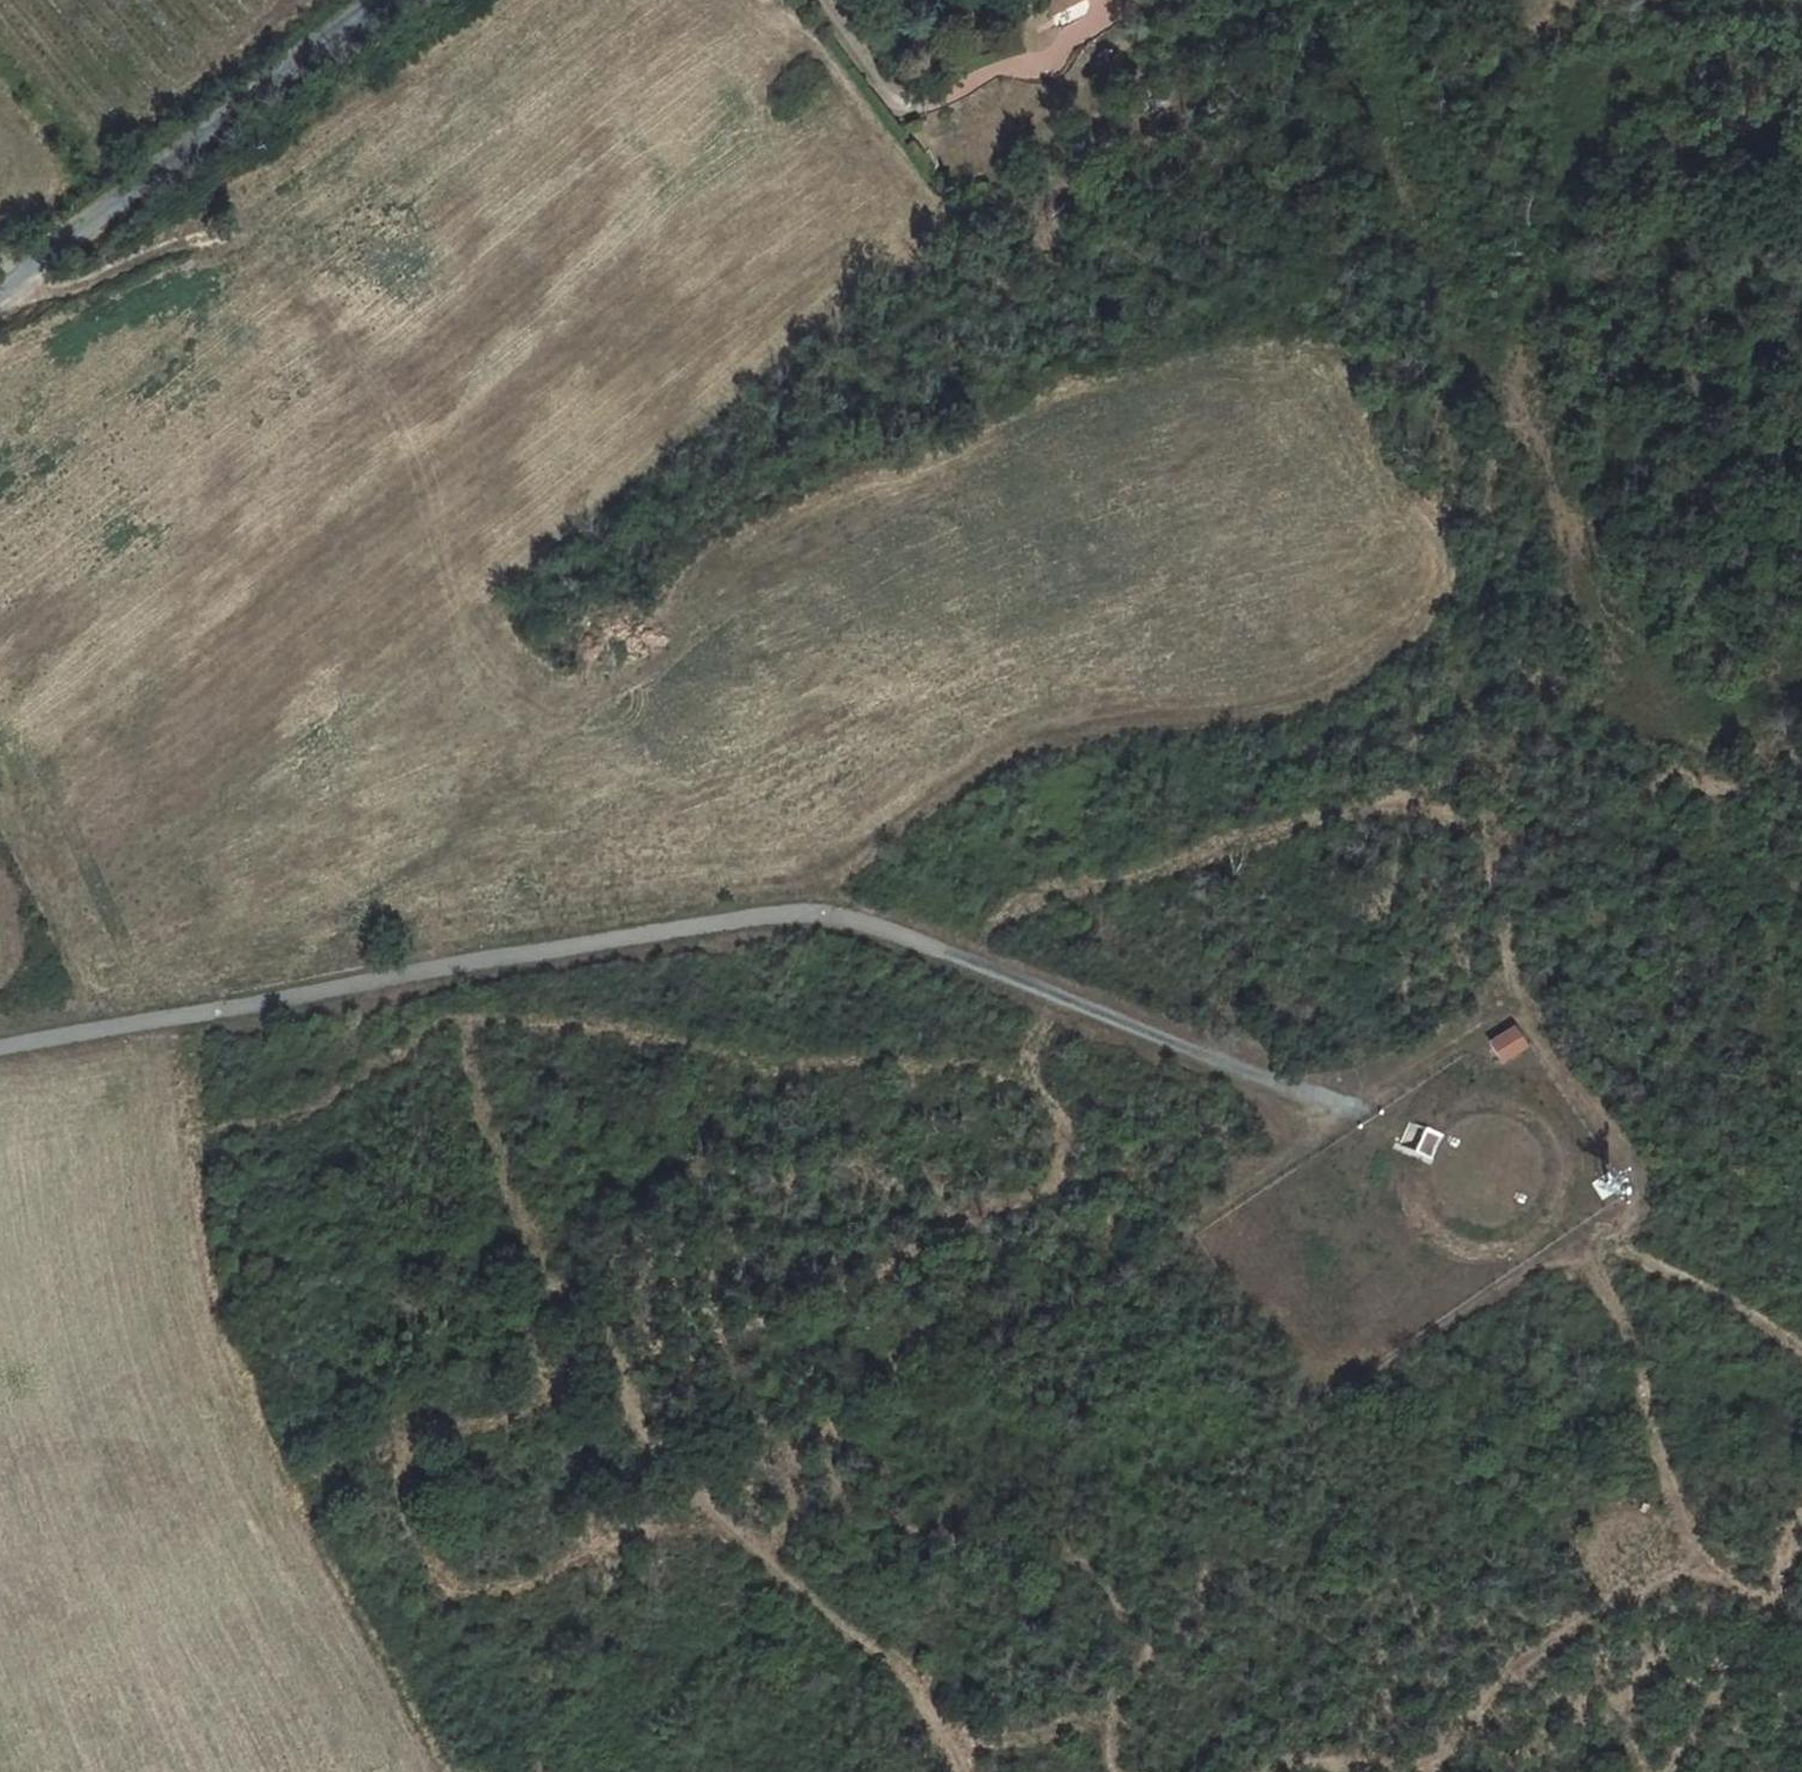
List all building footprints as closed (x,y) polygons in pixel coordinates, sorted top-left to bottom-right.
[(1053,14),(1057,12),(1081,0),(1046,0),(1053,14)] [(1513,1028),(1490,1043),(1501,1060),(1524,1046),(1513,1028)]
